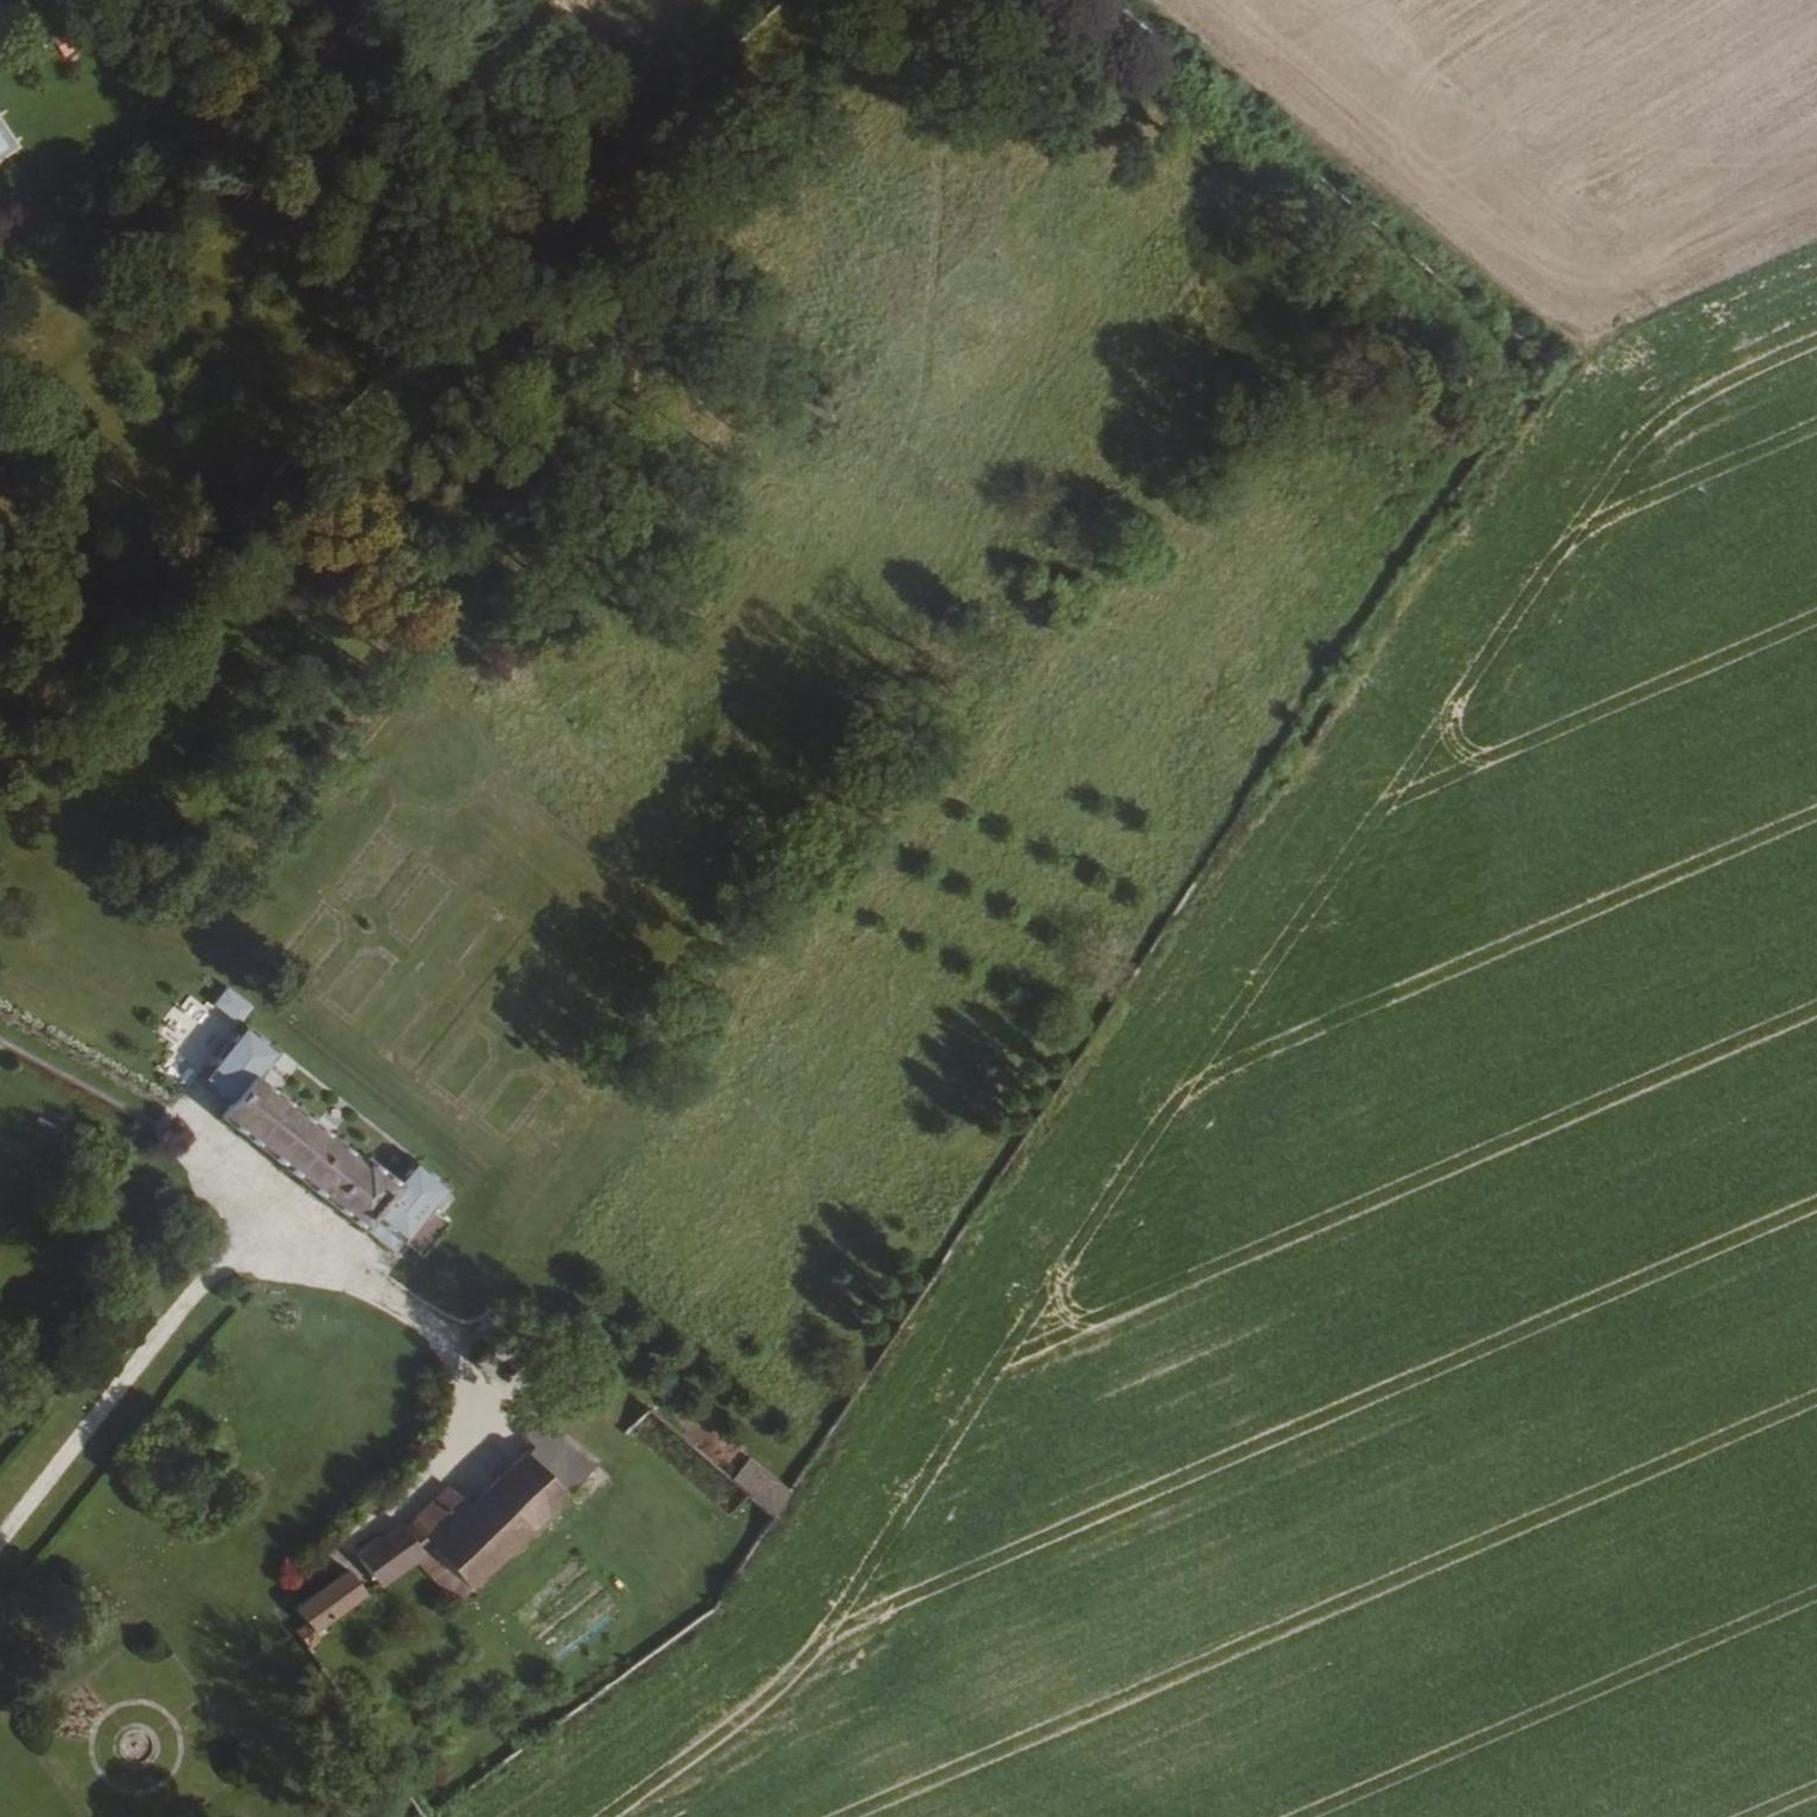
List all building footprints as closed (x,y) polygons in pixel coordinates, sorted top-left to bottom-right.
[(68,24),(50,36),(65,57),(82,45),(68,24)] [(184,1064),(214,1087),(235,1061),(240,1064),(261,1038),(227,1011),(184,1064)] [(214,1087),(203,1101),(222,1117),(253,1076),(235,1061),(214,1087)] [(360,1161),(253,1076),(222,1117),(367,1232),(368,1230),(398,1253),(412,1234),(426,1244),(446,1221),(432,1209),(448,1189),(415,1162),(398,1183),(367,1158),(360,1161)] [(730,1480),(649,1409),(631,1431),(732,1519),(751,1499),(730,1480)] [(517,1448),(523,1455),(495,1480),(465,1509),(447,1488),(407,1524),(412,1531),(406,1536),(399,1527),(357,1556),(377,1586),(379,1588),(413,1560),(453,1604),(462,1596),(598,1468),(563,1441),(536,1421),(521,1436),(525,1440),(517,1448)] [(447,1488),(465,1509),(495,1480),(477,1461),(447,1488)] [(785,1500),(744,1465),(730,1480),(751,1499),(773,1519),(785,1500)] [(346,1569),(293,1608),(310,1633),(311,1635),(364,1595),(346,1569)]
